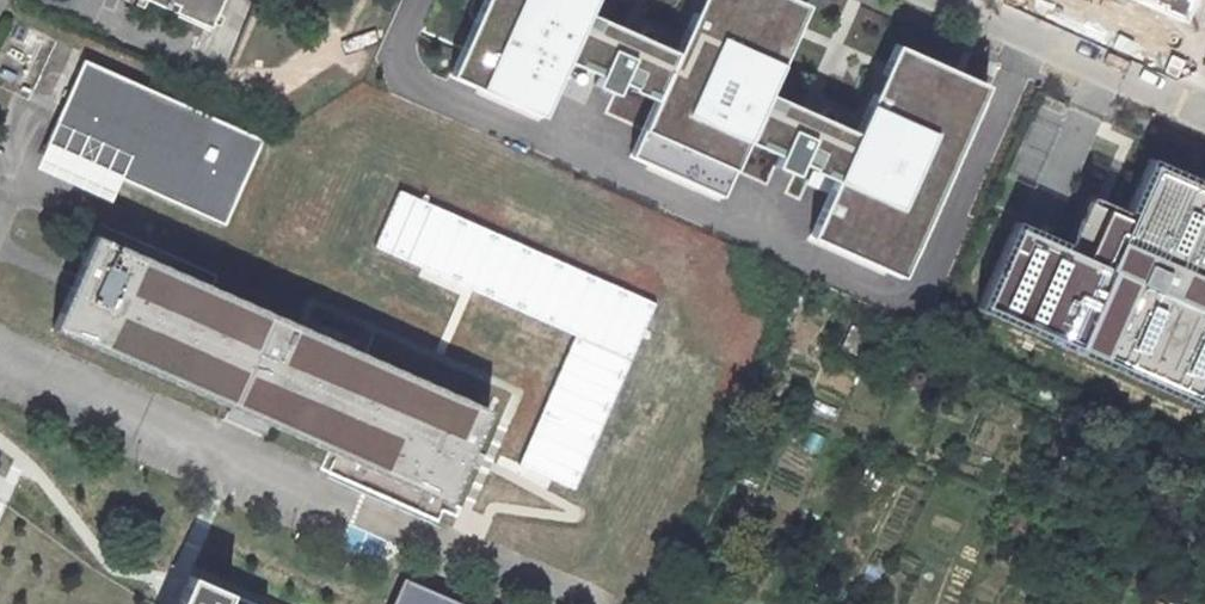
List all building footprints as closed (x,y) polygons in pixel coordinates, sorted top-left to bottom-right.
[(164,8),(167,2),(174,5),(171,11),(207,26),(218,0),(146,0),(164,8)] [(460,49),(489,61),(477,88),(540,116),(565,61),(587,70),(582,80),(614,95),(619,85),(654,100),(641,129),(659,138),(647,164),(720,197),(745,142),(777,156),(773,166),(794,176),(799,163),(811,168),(810,171),(833,181),(808,237),(886,272),(898,245),(911,251),(978,103),(963,96),(970,80),(909,52),(896,81),(881,75),(855,134),(832,124),(834,117),(830,111),(822,112),(819,118),(766,94),(799,22),(783,15),(790,0),(716,0),(698,0),(675,53),(652,43),(654,34),(650,30),(644,30),(639,37),(587,13),(593,0),(482,0),(460,49)] [(806,6),(792,0),(790,0),(783,15),(799,22),(806,6)] [(1188,26),(1199,0),(1127,0),(1188,26)] [(896,81),(909,52),(894,46),(881,75),(896,81)] [(477,88),(489,61),(460,49),(449,75),(477,88)] [(84,60),(46,145),(224,225),(262,140),(84,60)] [(978,103),(985,87),(970,80),(963,96),(978,103)] [(647,164),(659,138),(641,129),(629,156),(647,164)] [(1143,160),(1118,215),(1088,201),(1067,249),(1019,227),(985,303),(1197,398),(1204,379),(1204,188),(1143,160)] [(401,191),(376,247),(578,334),(519,469),(576,494),(659,302),(401,191)] [(302,326),(94,234),(52,328),(328,450),(448,503),(469,455),(489,409),(302,326)] [(899,278),(911,251),(898,245),(886,272),(899,278)] [(407,571),(392,603),(482,603),(407,571)] [(231,594),(191,576),(178,603),(254,603),(231,594)]
